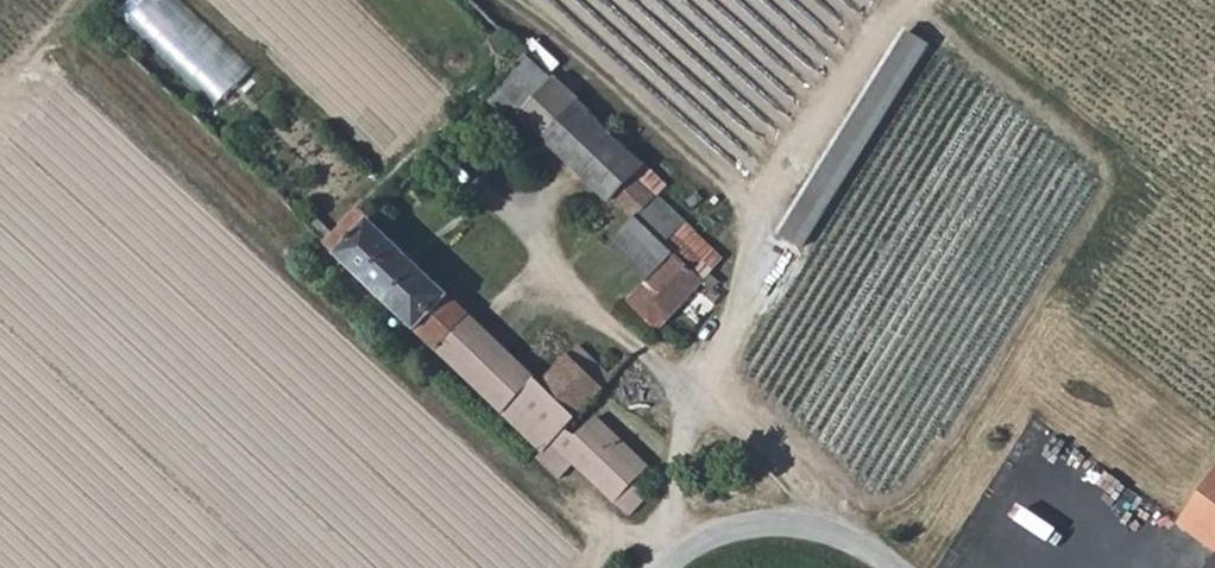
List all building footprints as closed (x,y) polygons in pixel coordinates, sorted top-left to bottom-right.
[(258,71),(188,0),(151,0),(133,18),(221,107),(258,71)] [(511,59),(517,64),(532,49),(506,25),(492,40),(501,56),(508,61),(511,59)] [(784,226),(804,239),(930,43),(911,30),(784,226)] [(532,49),(517,64),(510,72),(525,86),(546,63),(532,49)] [(611,197),(613,194),(666,242),(688,219),(662,193),(636,171),(648,158),(546,63),(525,86),(508,103),(611,197)] [(662,193),(673,182),(648,158),(636,171),(662,193)] [(330,241),(394,303),(427,268),(376,218),(362,206),(330,241)] [(676,251),(704,276),(724,254),(688,219),(666,242),(676,251)] [(661,309),(668,316),(704,276),(676,251),(644,283),(649,288),(636,302),(650,315),(653,318),(661,309)] [(427,268),(394,303),(548,450),(555,444),(633,515),(651,495),(635,478),(650,463),(598,414),(580,434),(568,426),(616,373),(580,341),(543,380),(427,268)] [(649,338),(657,329),(668,316),(661,309),(653,318),(650,315),(637,327),(649,338)] [(1179,517),(1214,544),(1214,467),(1179,517)] [(1202,567),(1214,567),(1214,551),(1202,567)]
